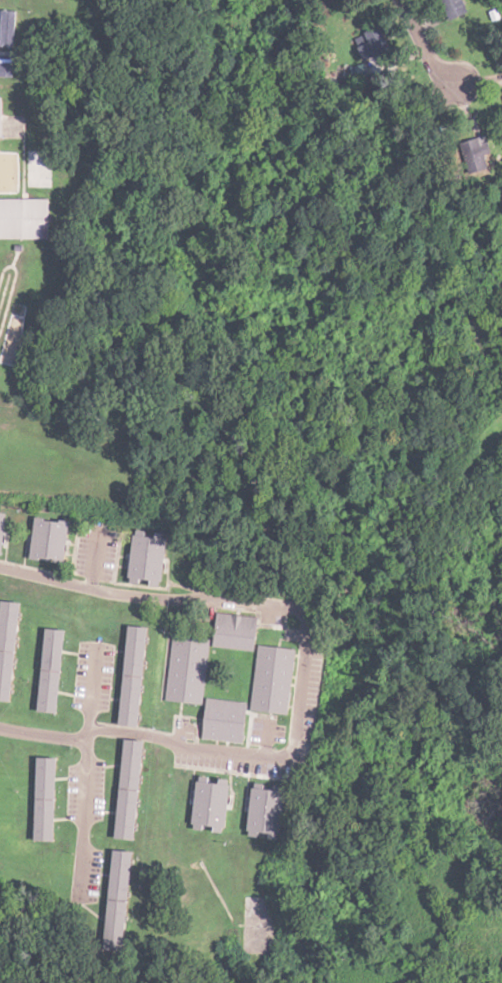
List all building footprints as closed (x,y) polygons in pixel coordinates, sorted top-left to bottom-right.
[(452,21),(470,11),(464,0),(441,0),(452,21)] [(49,240),(49,198),(0,198),(0,239),(49,240)] [(32,558),(66,560),(68,520),(35,518),(32,558)] [(130,579),(165,583),(169,535),(135,531),(130,579)] [(0,615),(0,700),(13,701),(21,602),(1,601),(0,615)] [(259,650),(254,710),(293,713),(298,648),(258,645),(260,616),(215,613),(213,647),(259,650)] [(148,627),(127,626),(120,725),(141,727),(148,627)] [(65,630),(45,628),(40,711),(60,713),(65,630)] [(164,701),(203,703),(208,637),(169,634),(164,701)] [(249,743),(251,702),(206,699),(203,739),(249,743)] [(119,838),(139,839),(144,740),(124,739),(119,838)] [(38,800),(58,800),(58,758),(38,758),(38,800)] [(233,783),(198,781),(196,822),(231,825),(233,783)] [(290,834),(292,786),(258,785),(255,832),(290,834)] [(112,948),(131,949),(135,851),(115,851),(112,948)]
